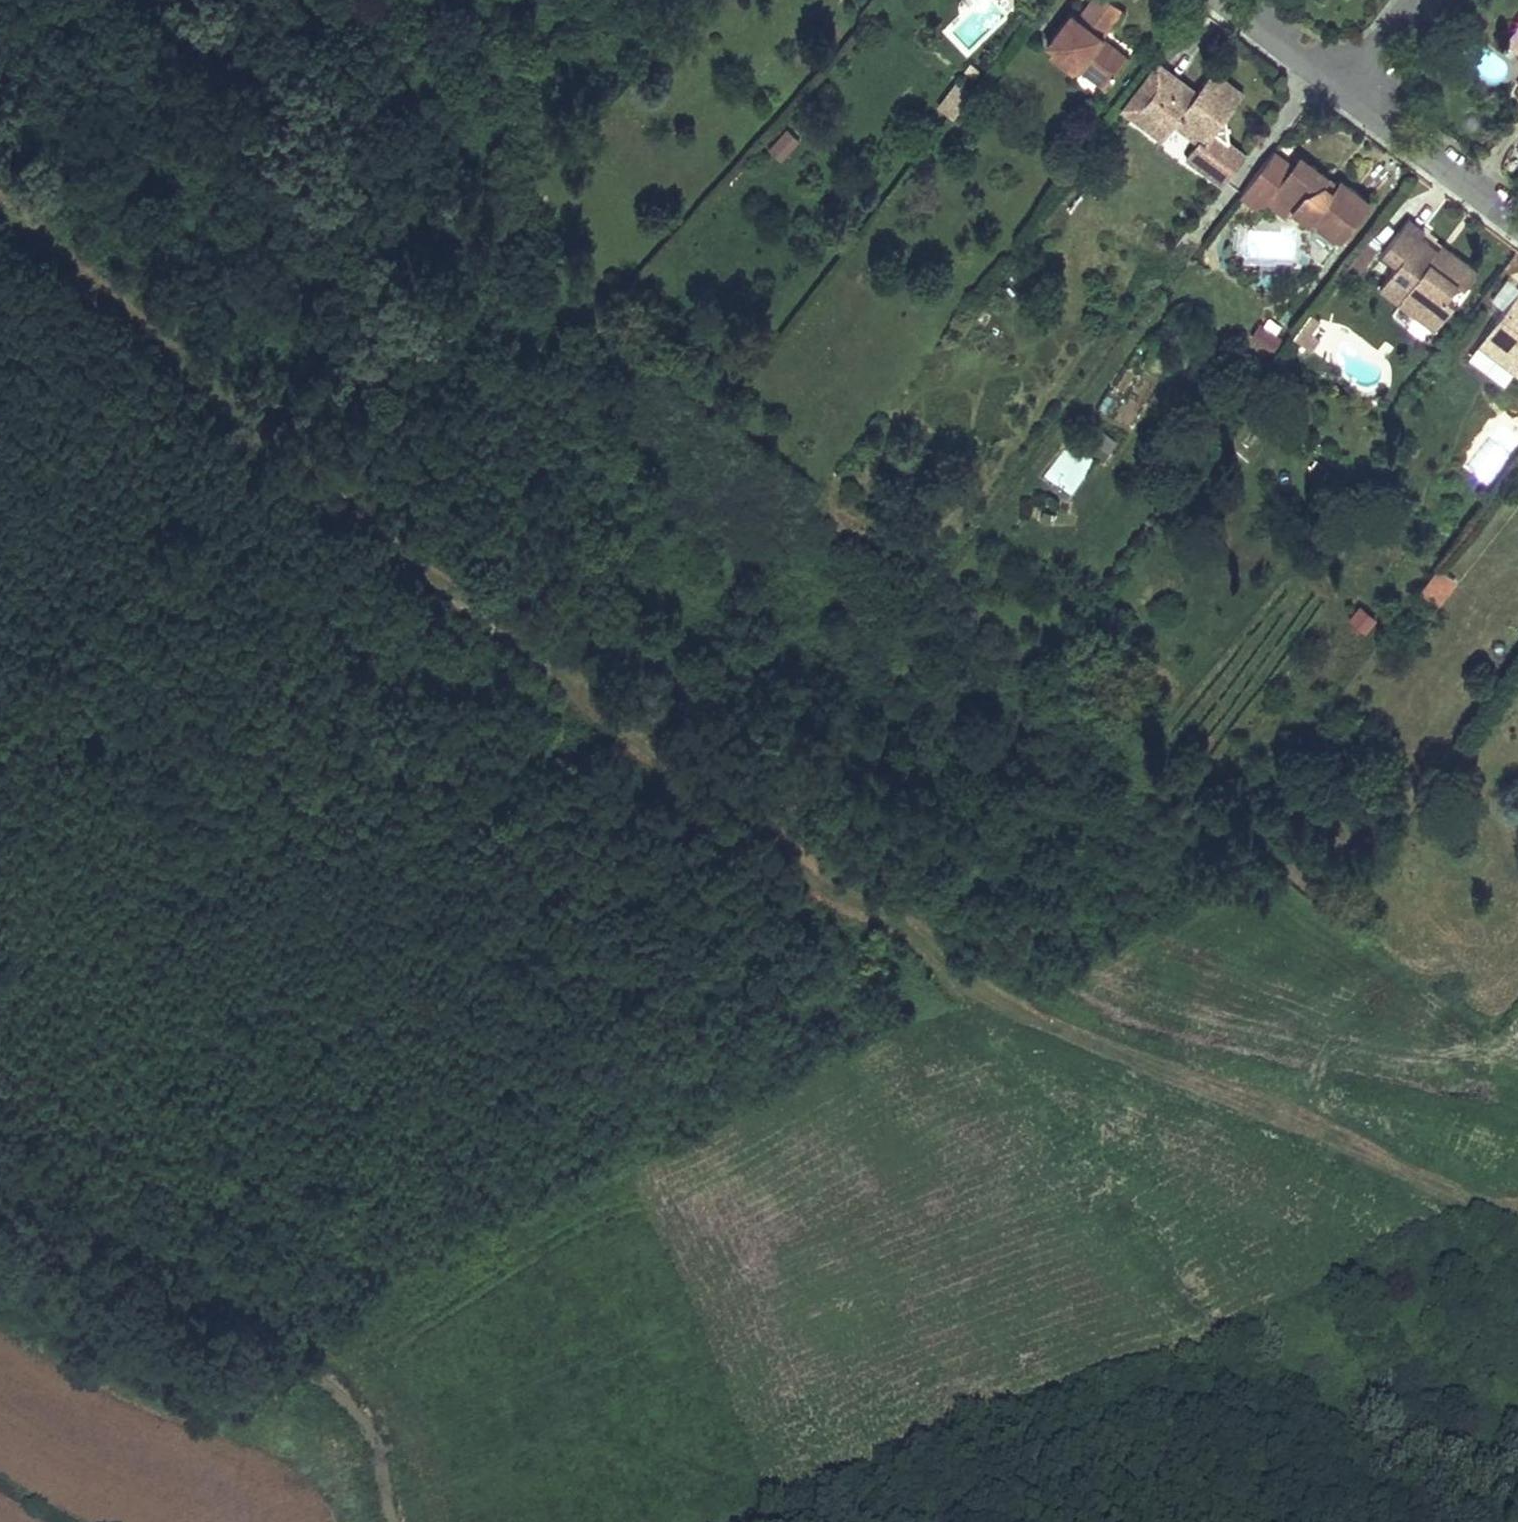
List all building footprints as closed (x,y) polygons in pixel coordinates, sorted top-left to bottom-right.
[(1047,43),(1054,48),(1078,66),(1106,88),(1124,63),(1097,42),(1101,37),(1123,9),(1111,0),(1091,0),(1078,17),(1072,11),(1047,43)] [(1512,30),(1506,38),(1517,48),(1517,34),(1512,30)] [(1101,37),(1097,42),(1124,63),(1128,58),(1101,37)] [(1074,72),(1078,66),(1054,48),(1050,54),(1074,72)] [(1157,62),(1122,109),(1134,118),(1169,71),(1157,62)] [(973,63),(966,70),(974,76),(979,68),(973,63)] [(1228,88),(1226,80),(1213,71),(1197,92),(1192,99),(1180,89),(1185,83),(1169,71),(1134,118),(1144,125),(1172,121),(1175,123),(1199,142),(1186,156),(1223,185),(1246,155),(1229,142),(1228,129),(1226,116),(1240,98),(1228,88)] [(1244,93),(1226,80),(1228,88),(1240,98),(1244,93)] [(939,107),(953,117),(973,93),(959,81),(939,107)] [(1197,92),(1185,83),(1180,89),(1192,99),(1197,92)] [(1172,121),(1144,125),(1163,139),(1175,123),(1172,121)] [(782,163),(798,140),(782,128),(765,151),(782,163)] [(1329,177),(1311,164),(1303,173),(1292,166),(1274,151),(1241,195),(1260,210),(1267,201),(1277,188),(1296,203),(1292,208),(1309,221),(1307,225),(1314,230),(1319,223),(1341,240),(1370,203),(1340,180),(1337,184),(1332,190),(1324,183),(1329,177)] [(1292,166),(1303,173),(1311,164),(1300,156),(1292,166)] [(1337,184),(1329,177),(1324,183),(1332,190),(1337,184)] [(1292,208),(1296,203),(1277,188),(1267,201),(1286,215),(1292,208)] [(1447,256),(1438,249),(1421,236),(1425,231),(1409,218),(1382,253),(1397,265),(1379,288),(1399,303),(1404,298),(1438,324),(1455,303),(1447,297),(1458,284),(1465,289),(1478,271),(1451,251),(1447,256)] [(1362,267),(1380,243),(1371,236),(1354,260),(1362,267)] [(1438,249),(1447,256),(1451,251),(1442,244),(1438,249)] [(1486,336),(1502,348),(1497,356),(1516,370),(1517,368),(1517,294),(1486,336)] [(1438,324),(1404,298),(1399,303),(1434,330),(1438,324)] [(1319,322),(1309,314),(1292,337),(1310,351),(1319,339),(1310,333),(1319,322)] [(1265,319),(1251,337),(1270,353),(1285,334),(1265,319)] [(1502,348),(1486,336),(1481,343),(1497,356),(1502,348)] [(1109,454),(1117,441),(1098,429),(1089,442),(1109,454)] [(1075,495),(1093,455),(1063,442),(1045,481),(1075,495)] [(1455,578),(1440,567),(1421,591),(1436,602),(1455,578)] [(1365,635),(1375,617),(1354,606),(1345,623),(1365,635)]
